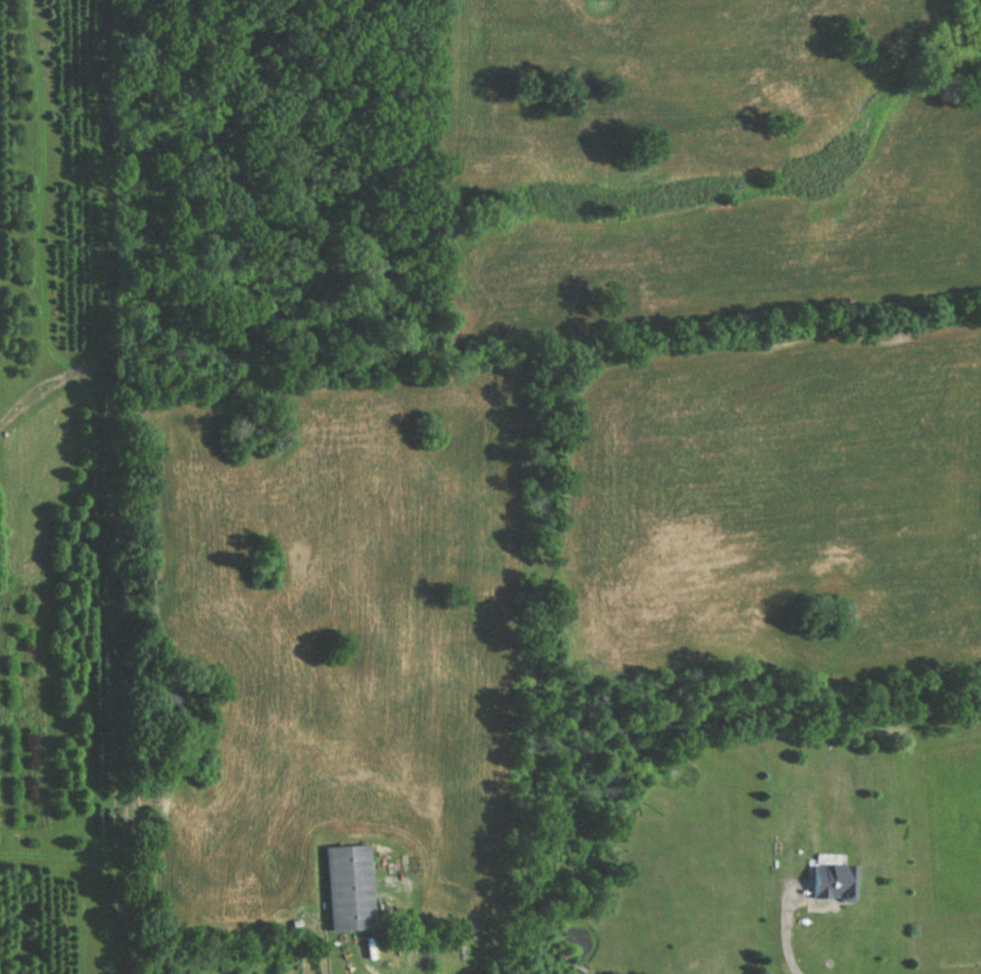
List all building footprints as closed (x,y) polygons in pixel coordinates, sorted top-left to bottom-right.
[(371,930),(368,845),(325,847),(328,932),(371,930)] [(855,899),(855,865),(811,864),(811,898),(855,899)]
